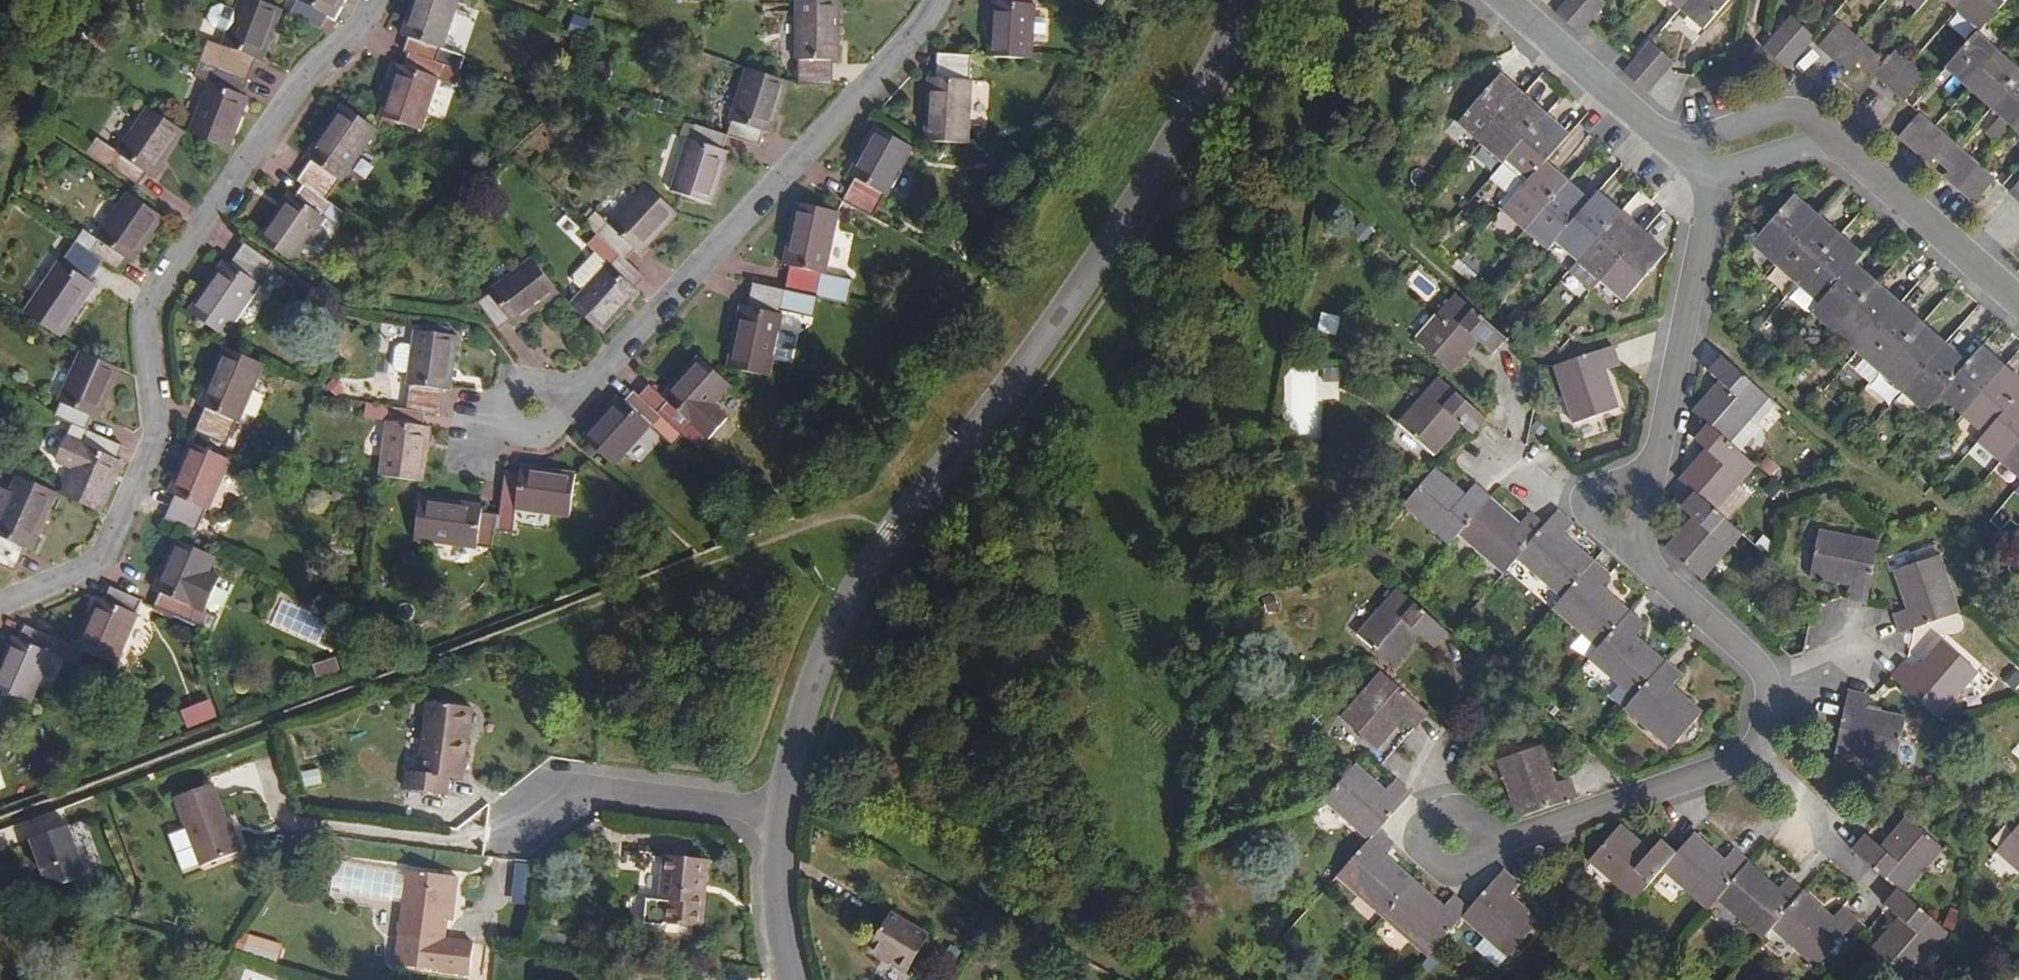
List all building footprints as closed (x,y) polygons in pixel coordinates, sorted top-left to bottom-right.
[(251,79),(258,59),(265,62),(284,11),(255,0),(244,0),(239,12),(231,35),(226,46),(210,41),(196,75),(212,82),(192,134),(231,149),(251,98),(245,95),(251,79)] [(342,0),(296,0),(297,1),(291,14),(322,28),(328,15),(333,18),(342,0)] [(442,82),(458,87),(467,59),(446,51),(463,0),(418,0),(406,36),(412,37),(408,51),(412,53),(406,70),(401,67),(383,118),(424,132),(442,82)] [(838,0),(794,0),(794,61),(797,63),(797,85),(830,86),(830,62),(838,61),(838,0)] [(995,4),(987,2),(985,57),(1029,60),(1030,39),(1032,6),(1029,6),(1030,0),(995,0),(995,4)] [(1606,3),(1602,0),(1568,0),(1556,13),(1579,34),(1606,3)] [(1703,30),(1729,0),(1668,0),(1703,30)] [(1921,10),(1930,0),(1909,0),(1921,10)] [(1981,31),(2008,0),(1945,0),(1981,31)] [(231,35),(239,12),(222,6),(212,10),(209,19),(214,28),(231,35)] [(1046,17),(1031,17),(1030,39),(1045,39),(1046,17)] [(1816,38),(1793,18),(1781,33),(1804,53),(1816,38)] [(1895,52),(1887,62),(1872,49),(1870,51),(1839,24),(1818,48),(1849,74),(1859,61),(1906,102),(1926,79),(1895,52)] [(1790,68),(1804,53),(1781,33),(1775,39),(1766,48),(1790,68)] [(2015,128),(2018,132),(2018,73),(1976,35),(1947,69),(2015,128)] [(1647,94),(1673,64),(1649,43),(1623,73),(1647,94)] [(966,143),(969,78),(967,78),(968,55),(935,54),(934,76),(928,76),(925,140),(966,143)] [(768,134),(786,81),(744,67),(727,120),(730,122),(726,136),(758,145),(762,132),(768,134)] [(1505,210),(1526,229),(1550,250),(1558,241),(1580,260),(1602,280),(1625,300),(1667,252),(1600,192),(1592,202),(1547,162),(1570,136),(1503,77),(1461,123),(1506,163),(1494,177),(1513,193),(1504,204),(1508,207),(1505,210)] [(342,183),(380,131),(343,104),(306,156),(313,162),(299,180),(306,185),(297,197),(293,194),(262,236),(298,262),(329,220),(324,217),(333,205),(326,200),(339,182),(342,183)] [(155,178),(187,133),(154,109),(122,154),(106,143),(96,158),(114,171),(117,168),(142,187),(151,175),(155,178)] [(1996,180),(1920,114),(1898,137),(1930,166),(1935,159),(1940,154),(1954,166),(1950,171),(1945,177),(1975,204),(1996,180)] [(1986,133),(2000,145),(2015,128),(2001,116),(1986,133)] [(711,205),(727,154),(721,152),(726,136),(695,125),(689,141),(686,140),(670,192),(711,205)] [(883,196),(909,149),(871,128),(845,174),(851,178),(841,198),(868,214),(880,193),(883,196)] [(53,155),(59,143),(46,135),(39,147),(53,155)] [(597,136),(589,138),(590,149),(600,148),(597,137),(597,136)] [(96,158),(106,143),(102,139),(91,154),(96,158)] [(49,160),(53,155),(42,149),(39,155),(49,160)] [(1940,154),(1935,159),(1950,171),(1954,166),(1940,154)] [(587,221),(603,236),(591,250),(594,253),(606,266),(582,292),(572,303),(603,330),(637,294),(633,290),(645,277),(626,259),(635,248),(639,253),(677,213),(645,182),(608,223),(596,211),(587,221)] [(2018,201),(2018,183),(2010,193),(2018,201)] [(100,236),(93,248),(82,240),(67,261),(64,260),(28,311),(62,336),(99,285),(95,282),(110,260),(123,268),(130,259),(132,260),(164,215),(134,194),(102,237),(100,236)] [(1836,332),(1926,412),(1940,396),(1984,434),(1977,442),(2018,479),(2018,380),(1981,347),(1968,363),(1855,266),(1863,257),(1795,197),(1753,246),(1801,288),(1820,304),(1813,313),(1836,332)] [(824,273),(835,214),(792,205),(781,266),(787,267),(782,290),(751,283),(747,309),(743,307),(730,366),(770,375),(783,317),(779,316),(780,310),(813,318),(817,297),(847,304),(852,279),(824,273)] [(1368,229),(1356,218),(1347,228),(1359,240),(1368,229)] [(230,335),(266,284),(263,282),(276,265),(250,245),(236,264),(231,260),(196,309),(230,335)] [(582,292),(606,266),(594,253),(572,278),(573,283),(582,292)] [(515,325),(560,292),(533,257),(490,290),(492,293),(481,301),(499,326),(510,318),(515,325)] [(1602,280),(1580,260),(1572,269),(1594,289),(1602,280)] [(1820,304),(1801,288),(1791,298),(1811,315),(1813,313),(1820,304)] [(1511,338),(1460,293),(1420,339),(1457,371),(1483,342),(1497,355),(1511,338)] [(1523,318),(1516,312),(1511,318),(1518,324),(1523,318)] [(424,479),(431,426),(425,426),(426,412),(442,414),(445,388),(453,389),(460,336),(416,330),(409,384),(413,384),(410,409),(395,407),(393,418),(393,421),(390,421),(384,473),(424,479)] [(1622,407),(1608,368),(1621,363),(1614,344),(1556,364),(1575,422),(1622,407)] [(243,422),(267,362),(227,345),(203,403),(210,407),(200,428),(230,442),(239,419),(243,422)] [(106,514),(129,463),(121,459),(127,446),(90,428),(95,416),(102,418),(124,370),(85,352),(63,401),(68,404),(63,415),(78,422),(71,436),(89,445),(77,470),(65,495),(106,514)] [(1681,477),(1697,491),(1683,506),(1695,516),(1669,546),(1668,547),(1706,581),(1746,534),(1720,511),(1759,466),(1729,440),(1767,396),(1721,354),(1708,369),(1719,379),(1693,409),(1710,423),(1696,439),(1707,449),(1681,477)] [(664,437),(676,425),(681,431),(691,421),(694,423),(714,401),(730,383),(700,355),(663,394),(651,384),(642,394),(634,387),(622,400),(618,397),(583,436),(614,465),(651,425),(664,437)] [(1327,361),(1326,376),(1342,376),(1342,362),(1327,361)] [(1486,418),(1439,376),(1399,421),(1436,453),(1460,424),(1472,433),(1486,418)] [(731,416),(714,401),(694,423),(691,421),(681,431),(684,434),(701,448),(708,439),(709,439),(731,416)] [(393,418),(395,407),(369,403),(367,416),(393,418)] [(676,425),(664,436),(674,445),(684,434),(681,431),(676,425)] [(77,470),(89,445),(71,436),(60,460),(77,470)] [(214,510),(237,458),(197,441),(176,492),(181,494),(172,516),(202,530),(211,508),(214,510)] [(1769,457),(1761,467),(1774,479),(1782,469),(1769,457)] [(575,515),(580,472),(524,465),(523,471),(509,469),(505,502),(519,504),(519,507),(575,515)] [(1506,569),(1516,558),(1560,597),(1551,607),(1580,632),(1567,646),(1586,657),(1587,655),(1587,654),(1633,695),(1623,706),(1667,747),(1700,711),(1668,682),(1677,674),(1634,634),(1642,625),(1597,584),(1607,573),(1564,534),(1573,524),(1558,510),(1545,525),(1529,511),(1520,520),(1474,479),(1465,491),(1437,466),(1404,503),(1447,541),(1457,530),(1504,572),(1506,569)] [(1941,478),(1943,481),(1950,473),(1948,470),(1941,478)] [(61,494),(23,476),(0,527),(0,531),(2,532),(0,537),(0,560),(21,570),(32,545),(37,547),(61,494)] [(3,519),(16,492),(3,485),(0,491),(0,518),(3,519)] [(355,499),(340,491),(335,502),(351,509),(355,499)] [(495,545),(500,512),(484,510),(485,504),(424,495),(420,539),(479,547),(480,542),(495,545)] [(519,504),(505,502),(503,529),(516,530),(519,507),(519,504)] [(1871,588),(1880,541),(1820,528),(1811,576),(1849,584),(1847,598),(1869,603),(1871,588)] [(216,567),(222,554),(184,537),(162,588),(167,591),(161,605),(210,628),(210,627),(216,614),(212,612),(199,605),(216,567)] [(1914,562),(1939,554),(1935,540),(1909,548),(1914,562)] [(1961,612),(1941,553),(1893,570),(1906,607),(1894,611),(1901,632),(1915,627),(1961,612)] [(1560,597),(1516,558),(1506,569),(1550,608),(1551,607),(1560,597)] [(229,573),(216,567),(199,605),(212,612),(229,573)] [(122,663),(144,615),(142,613),(148,600),(117,585),(111,599),(105,596),(83,645),(93,650),(122,663)] [(1433,647),(1448,631),(1397,585),(1356,633),(1392,666),(1420,634),(1433,647)] [(1275,592),(1262,595),(1267,612),(1279,607),(1275,592)] [(223,617),(216,614),(210,627),(217,630),(223,617)] [(83,645),(34,623),(27,639),(21,635),(0,682),(0,684),(37,702),(59,653),(76,660),(77,658),(83,645)] [(1939,718),(1980,671),(1942,638),(1915,669),(1904,660),(1891,676),(1902,686),(1939,718)] [(83,645),(77,658),(87,662),(93,650),(83,645)] [(342,657),(319,664),(323,678),(346,671),(342,657)] [(1426,710),(1380,667),(1339,713),(1377,746),(1402,716),(1412,725),(1426,710)] [(1897,764),(1908,716),(1868,709),(1871,694),(1851,690),(1838,753),(1897,764)] [(194,724),(222,713),(217,698),(189,709),(194,724)] [(454,783),(464,708),(428,702),(416,771),(403,768),(400,789),(440,794),(442,781),(454,783)] [(160,716),(149,721),(151,729),(164,724),(160,716)] [(1577,795),(1570,774),(1557,779),(1545,742),(1498,756),(1517,815),(1577,795)] [(1334,878),(1423,958),(1438,942),(1458,918),(1503,959),(1536,922),(1506,895),(1514,885),(1499,871),(1467,909),(1451,894),(1441,905),(1383,853),(1388,846),(1388,845),(1391,842),(1377,829),(1409,793),(1392,778),(1385,786),(1355,760),(1323,800),(1369,839),(1334,878)] [(1923,788),(1936,784),(1933,773),(1919,778),(1923,788)] [(224,816),(213,783),(176,797),(198,861),(240,845),(229,815),(224,816)] [(1218,806),(1203,804),(1201,816),(1216,818),(1218,806)] [(1904,892),(1945,847),(1908,815),(1883,843),(1872,834),(1868,831),(1854,848),(1899,888),(1904,892)] [(88,819),(31,839),(49,893),(107,874),(88,819)] [(1997,850),(2018,869),(2018,825),(1997,850)] [(1704,912),(1714,900),(1758,941),(1768,930),(1813,971),(1855,923),(1839,909),(1830,919),(1802,893),(1785,879),(1775,889),(1731,850),(1721,861),(1692,834),(1674,854),(1658,841),(1647,853),(1617,828),(1584,864),(1629,904),(1659,871),(1704,912)] [(696,842),(650,838),(646,883),(636,883),(634,907),(653,908),(693,912),(696,842)] [(323,890),(391,901),(382,957),(456,968),(460,938),(431,934),(433,918),(437,885),(445,885),(447,870),(398,863),(397,868),(330,857),(323,890)] [(522,876),(524,860),(513,858),(511,875),(522,876)] [(452,871),(447,870),(445,885),(437,885),(433,918),(446,919),(452,871)] [(1909,979),(1951,932),(1904,892),(1899,888),(1885,904),(1889,908),(1898,917),(1872,945),(1909,979)] [(6,899),(1,908),(14,914),(19,904),(6,899)] [(912,964),(934,922),(893,901),(868,944),(890,957),(894,954),(912,964)] [(1944,925),(1959,932),(1963,911),(1952,907),(1944,925)] [(541,923),(536,940),(555,946),(560,929),(541,923)] [(242,931),(235,953),(268,962),(275,942),(242,931)] [(1438,942),(1423,958),(1418,964),(1429,971),(1446,949),(1438,942)] [(1991,957),(1985,963),(1997,974),(2003,968),(1991,957)] [(1628,969),(1619,979),(1636,979),(1638,978),(1628,969)]
